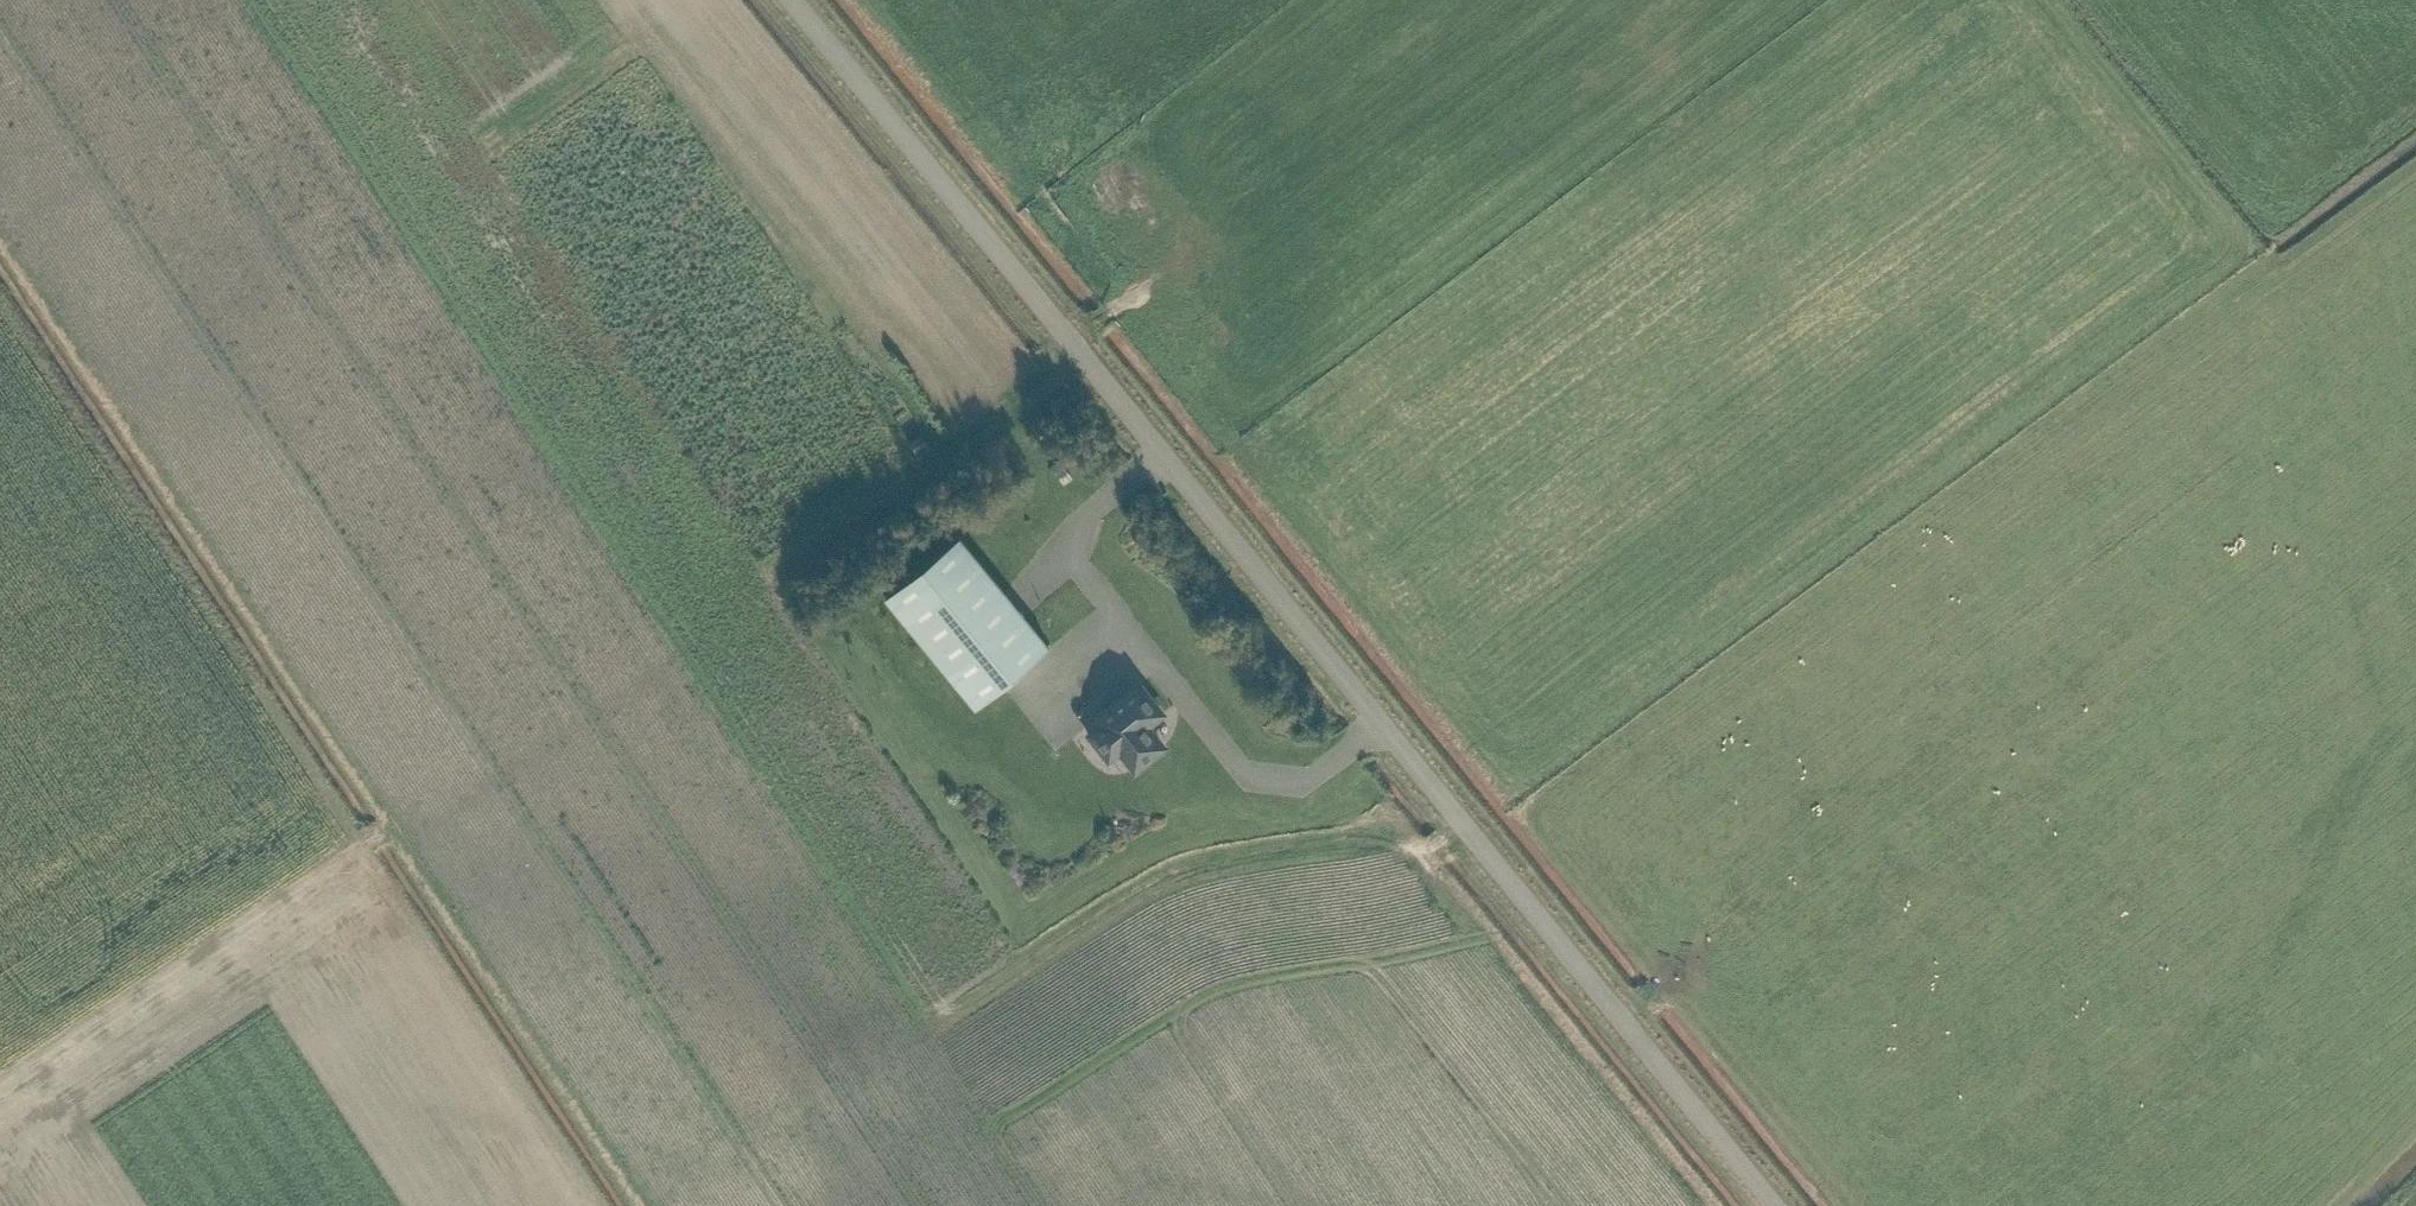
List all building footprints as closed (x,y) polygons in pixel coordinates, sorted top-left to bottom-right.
[(921,435),(909,443),(916,453),(928,446),(921,435)] [(976,707),(1050,646),(959,536),(886,597),(976,707)] [(1161,714),(1138,685),(1094,721),(1098,726),(1087,735),(1108,761),(1119,752),(1134,770),(1162,747),(1146,726),(1161,714)]
